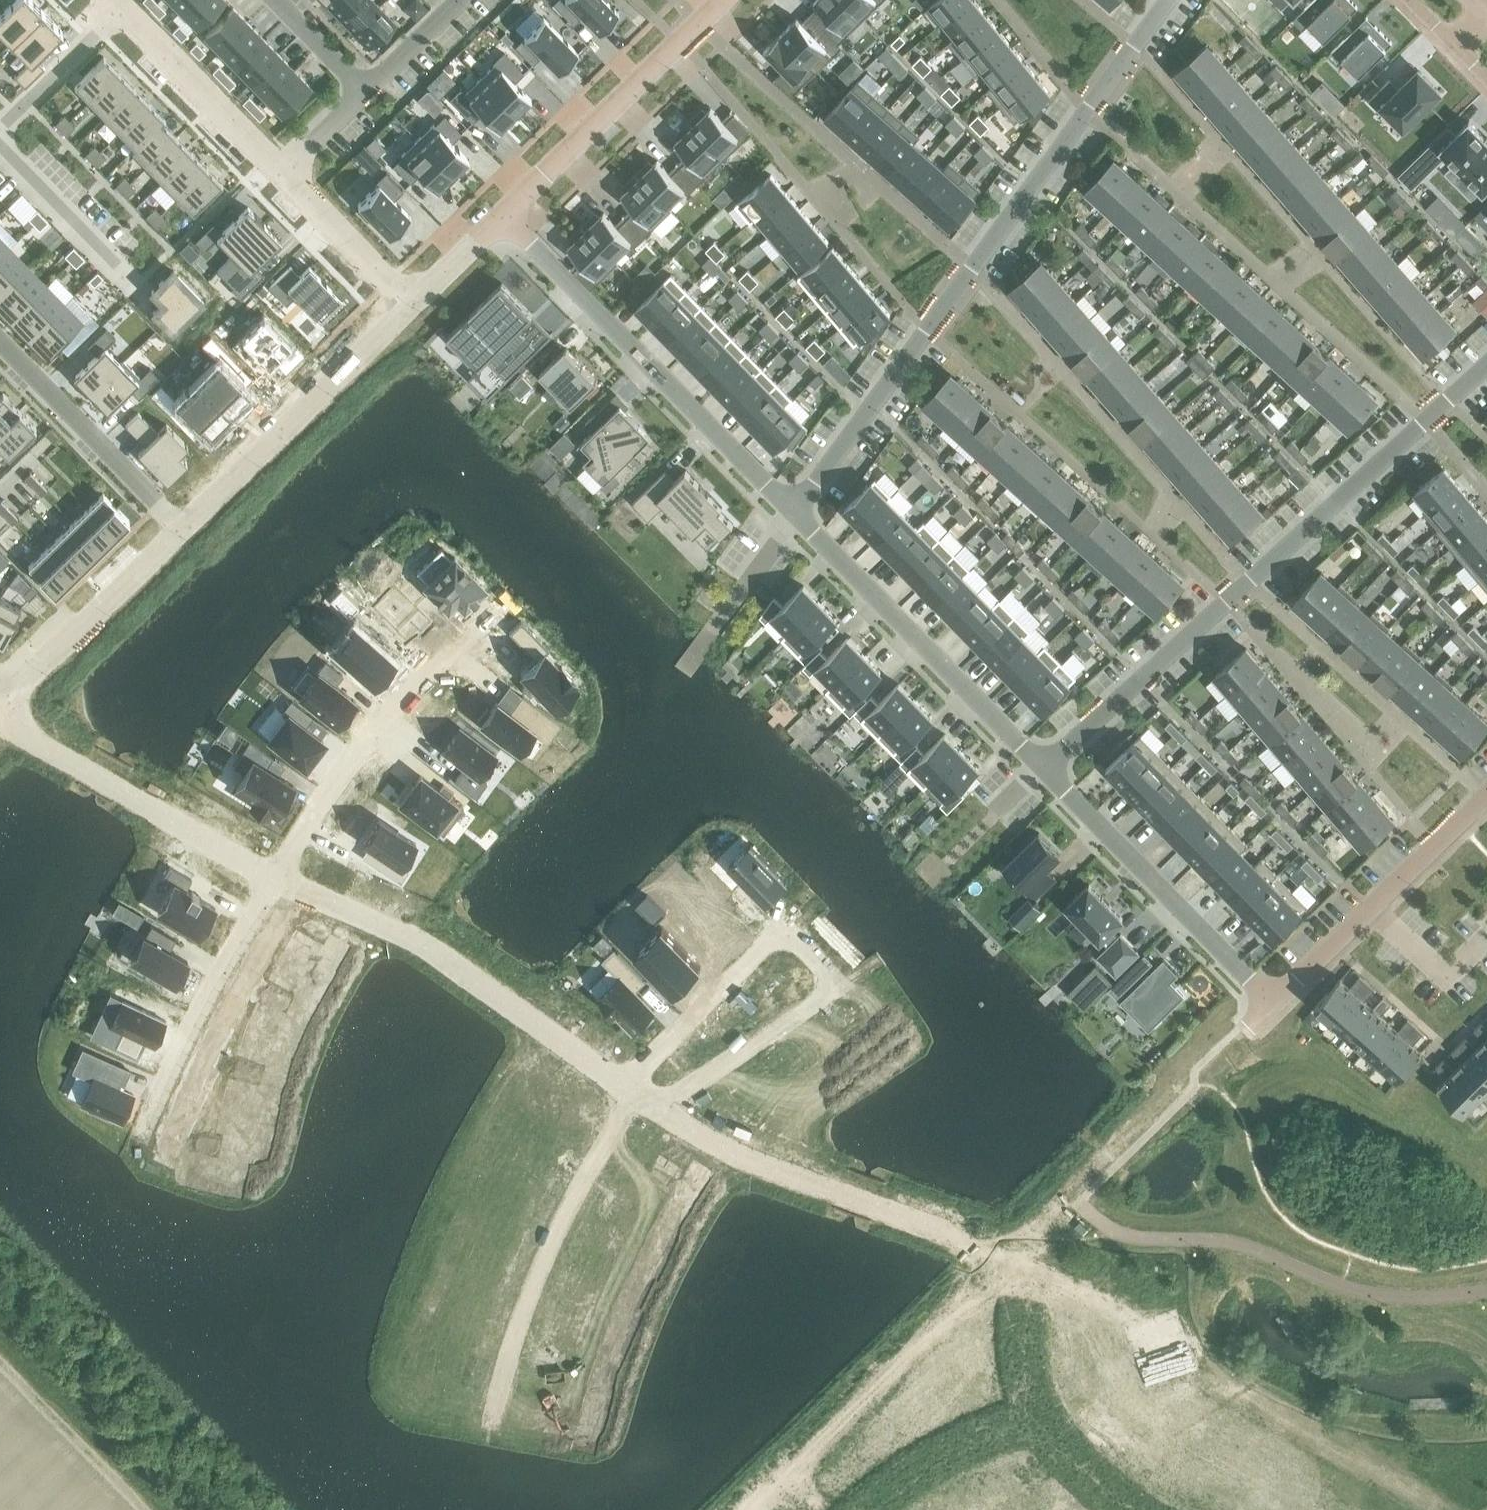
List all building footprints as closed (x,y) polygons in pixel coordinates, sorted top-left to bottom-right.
[(11,42),(42,11),(31,0),(14,0),(0,14),(0,31),(11,42)] [(150,9),(157,3),(154,0),(142,0),(150,9)] [(181,10),(190,0),(171,0),(181,10)] [(181,10),(196,26),(223,0),(190,0),(181,10)] [(339,17),(356,0),(327,0),(324,2),(339,17)] [(353,32),(379,6),(373,0),(356,0),(339,17),(353,32)] [(552,4),(573,24),(582,16),(598,32),(607,24),(607,25),(617,16),(616,15),(618,13),(605,0),(556,0),(552,4)] [(825,30),(839,44),(839,43),(863,19),(845,0),(815,0),(814,1),(830,18),(821,26),(825,30)] [(863,19),(883,0),(845,0),(863,19)] [(944,21),(970,0),(936,0),(930,5),(944,21)] [(944,21),(956,36),(957,37),(985,14),(973,0),(970,0),(944,21)] [(1293,20),(1302,29),(1308,23),(1325,40),(1357,8),(1350,0),(1331,0),(1325,6),(1319,0),(1313,0),(1293,20)] [(157,3),(150,9),(159,18),(165,12),(157,3)] [(379,6),(353,32),(368,47),(394,21),(379,6)] [(205,34),(221,50),(248,23),(232,7),(205,34)] [(42,11),(11,42),(29,61),(13,76),(24,88),(44,68),(35,58),(62,32),(42,11)] [(957,37),(956,36),(949,42),(962,59),(998,30),(985,14),(957,37)] [(524,37),(515,46),(532,64),(541,55),(558,72),(566,64),(567,64),(576,55),(577,53),(542,17),(523,36),(524,37)] [(825,30),(817,38),(797,18),(780,34),(817,71),(842,47),(839,43),(839,44),(825,30)] [(248,23),(221,50),(236,66),(263,39),(248,23)] [(179,26),(172,32),(181,41),(187,35),(179,26)] [(1351,32),(1328,55),(1336,64),(1342,58),(1359,75),(1392,43),(1375,26),(1359,41),(1351,32)] [(1011,46),(998,30),(962,59),(976,76),(983,70),(982,69),(1011,46)] [(817,71),(780,34),(764,50),(784,70),(775,79),(793,95),(817,71)] [(900,35),(891,43),(896,49),(905,40),(900,35)] [(1240,41),(1248,50),(1254,44),(1245,35),(1240,41)] [(236,66),(251,81),(278,54),(263,39),(236,66)] [(189,49),(198,58),(204,52),(196,43),(189,49)] [(1254,44),(1248,50),(1256,58),(1262,53),(1254,44)] [(995,84),(995,85),(1024,61),(1011,46),(982,69),(983,70),(995,84)] [(887,48),(879,57),(888,66),(897,58),(887,48)] [(1197,94),(1227,68),(1212,51),(1182,77),(1197,94)] [(494,64),(479,79),(514,115),(516,113),(516,114),(524,106),(524,105),(530,99),(514,82),(523,73),(503,52),(492,62),(494,64)] [(251,81),(266,97),(293,70),(278,54),(251,81)] [(912,65),(918,70),(926,62),(921,56),(912,65)] [(89,101),(118,73),(103,57),(74,85),(89,101)] [(894,72),(902,64),(897,58),(888,66),(894,72)] [(854,60),(849,64),(858,74),(863,69),(854,60)] [(1001,107),(1037,77),(1024,61),(995,85),(995,84),(987,90),(1001,107)] [(926,62),(918,70),(923,76),(932,68),(926,62)] [(908,69),(902,64),(894,72),(899,78),(908,69)] [(212,72),(220,81),(226,75),(218,66),(212,72)] [(1270,72),(1278,81),(1284,75),(1275,66),(1270,72)] [(1205,116),(1241,84),(1227,68),(1197,94),(1203,101),(1198,105),(1206,114),(1204,115),(1205,116)] [(442,69),(426,85),(437,96),(453,81),(442,69)] [(293,70),(266,97),(282,113),(309,86),(293,70)] [(1389,79),(1368,100),(1379,111),(1383,107),(1404,128),(1440,93),(1418,70),(1399,89),(1389,79)] [(118,73),(89,101),(104,117),(134,88),(118,73)] [(226,75),(220,81),(229,89),(235,83),(226,75)] [(1284,75),(1278,81),(1286,89),(1292,84),(1284,75)] [(1050,94),(1037,77),(1001,107),(1014,123),(1022,117),(1050,94)] [(459,89),(449,99),(472,122),(481,114),(498,130),(514,115),(479,79),(464,93),(459,89)] [(842,131),(874,95),(858,81),(826,116),(842,131)] [(1225,127),(1255,100),(1241,84),(1205,116),(1207,115),(1215,124),(1219,120),(1225,127)] [(946,100),(955,91),(949,86),(941,94),(946,100)] [(925,87),(917,96),(922,101),(931,93),(925,87)] [(149,103),(134,88),(104,117),(119,132),(149,103)] [(415,101),(431,118),(441,108),(425,91),(415,101)] [(961,97),(955,91),(946,100),(952,106),(961,97)] [(931,93),(922,101),(928,107),(936,99),(931,93)] [(889,109),(874,95),(842,131),(857,144),(889,109)] [(253,109),(257,105),(248,97),(242,103),(250,112),(253,109)] [(1300,103),(1308,112),(1314,106),(1306,97),(1300,103)] [(1338,98),(1327,109),(1334,116),(1345,105),(1338,98)] [(1233,148),(1270,116),(1255,100),(1225,127),(1231,134),(1227,138),(1234,146),(1233,148)] [(149,103),(119,132),(134,147),(131,150),(132,150),(164,119),(149,103)] [(265,114),(257,105),(253,109),(250,112),(259,120),(265,114)] [(1314,106),(1308,112),(1317,120),(1323,115),(1314,106)] [(689,123),(725,159),(751,133),(735,114),(725,123),(711,109),(705,114),(702,110),(690,122),(689,121),(688,122),(689,123)] [(857,144),(873,158),(904,122),(889,109),(857,144)] [(969,123),(975,129),(983,120),(978,115),(969,123)] [(55,124),(60,130),(69,121),(63,116),(55,124)] [(433,124),(417,140),(453,176),(456,172),(456,171),(468,159),(451,142),(461,134),(443,116),(434,125),(433,124)] [(1253,159),(1284,133),(1270,116),(1233,148),(1234,149),(1235,148),(1243,156),(1247,152),(1253,159)] [(951,131),(959,122),(954,117),(945,125),(951,131)] [(132,150),(147,166),(176,137),(162,123),(165,120),(164,119),(132,150)] [(983,120),(975,129),(980,135),(989,126),(983,120)] [(69,121),(60,130),(66,136),(75,127),(69,121)] [(1399,176),(1411,188),(1446,154),(1455,163),(1446,173),(1471,198),(1480,189),(1483,192),(1486,188),(1486,140),(1469,121),(1455,135),(1450,129),(1437,142),(1435,141),(1399,176)] [(698,185),(725,159),(689,123),(688,122),(689,123),(677,135),(680,139),(675,143),(689,158),(680,167),(698,185)] [(904,122),(873,158),(888,171),(913,143),(914,143),(920,136),(904,122)] [(959,122),(951,131),(956,136),(965,128),(959,122)] [(1330,134),(1339,142),(1345,137),(1336,128),(1330,134)] [(1268,176),(1298,149),(1284,133),(1253,159),(1268,176)] [(176,137),(147,166),(162,181),(191,153),(176,137)] [(374,137),(365,146),(375,156),(384,147),(374,137)] [(1345,137),(1339,142),(1347,151),(1353,145),(1345,137)] [(402,156),(393,165),(410,183),(419,174),(436,191),(443,184),(444,185),(453,176),(417,140),(401,155),(402,156)] [(903,185),(928,156),(914,143),(913,143),(888,171),(903,185)] [(982,146),(974,154),(979,160),(988,151),(982,146)] [(90,161),(99,152),(94,147),(85,155),(90,161)] [(1282,192),(1312,165),(1298,149),(1268,176),(1282,192)] [(988,151),(979,160),(985,165),(994,157),(988,151)] [(105,158),(99,152),(90,161),(96,167),(105,158)] [(177,197),(206,168),(191,153),(162,181),(177,197)] [(1366,160),(1374,168),(1380,163),(1372,154),(1366,160)] [(943,169),(928,156),(903,185),(918,198),(944,170),(943,169)] [(667,207),(668,206),(684,191),(688,195),(698,185),(680,167),(671,176),(657,161),(652,166),(649,162),(636,174),(635,173),(635,174),(636,175),(667,207)] [(933,212),(965,176),(949,162),(943,169),(944,170),(918,198),(933,212)] [(1380,163),(1374,168),(1383,177),(1389,171),(1380,163)] [(1109,210),(1136,180),(1120,165),(1093,195),(1109,210)] [(1296,208),(1326,182),(1312,165),(1282,192),(1296,208)] [(206,168),(177,197),(193,213),(222,184),(206,168)] [(375,186),(357,204),(389,237),(410,216),(394,199),(403,191),(385,172),(373,184),(375,186)] [(672,210),(668,206),(667,207),(636,175),(635,174),(634,174),(635,176),(623,187),(626,191),(621,196),(636,210),(627,219),(644,237),(672,210)] [(757,216),(785,192),(771,175),(735,205),(750,223),(758,217),(757,216)] [(981,190),(965,176),(933,212),(949,226),(981,190)] [(115,186),(121,192),(129,183),(124,177),(115,186)] [(1125,225),(1152,195),(1136,180),(1109,210),(1125,225)] [(1310,224),(1341,198),(1326,182),(1296,208),(1310,224)] [(129,183),(121,192),(126,197),(135,189),(129,183)] [(1391,196),(1399,204),(1405,199),(1397,190),(1391,196)] [(771,233),(799,209),(785,192),(757,216),(758,217),(771,233)] [(1141,239),(1174,203),(1173,203),(1172,204),(1163,197),(1159,201),(1152,195),(1125,225),(1141,239)] [(1324,241),(1355,214),(1341,198),(1310,224),(1324,241)] [(1405,199),(1399,204),(1408,213),(1414,207),(1405,199)] [(1157,254),(1184,224),(1177,218),(1182,213),(1173,205),(1174,204),(1174,203),(1141,239),(1157,254)] [(213,223),(195,241),(205,251),(217,239),(232,254),(233,255),(264,224),(263,223),(263,222),(255,214),(254,214),(247,207),(222,233),(213,223)] [(151,223),(160,214),(154,208),(145,217),(151,223)] [(813,225),(799,209),(771,233),(785,249),(813,225)] [(37,210),(28,219),(34,224),(42,216),(37,210)] [(614,259),(624,249),(630,255),(637,248),(635,246),(644,237),(627,219),(618,228),(603,213),(598,218),(595,215),(583,227),(582,225),(581,226),(582,227),(614,259)] [(165,220),(160,214),(151,223),(156,228),(165,220)] [(1339,257),(1369,230),(1355,214),(1324,241),(1339,257)] [(42,216),(34,224),(39,230),(47,222),(42,216)] [(1421,226),(1429,235),(1435,229),(1427,221),(1421,226)] [(227,261),(217,271),(232,287),(230,289),(240,299),(264,276),(255,267),(281,241),(264,224),(233,255),(232,254),(226,260),(227,261)] [(1074,230),(1083,238),(1089,233),(1080,224),(1074,230)] [(1173,268),(1206,233),(1205,232),(1204,233),(1195,226),(1191,230),(1184,224),(1157,254),(1173,268)] [(828,242),(813,225),(785,249),(800,266),(828,242)] [(618,263),(614,259),(582,227),(581,226),(581,227),(582,228),(570,240),(573,243),(568,248),(582,262),(573,271),(591,289),(618,263)] [(1435,229),(1429,235),(1438,244),(1444,238),(1435,229)] [(1353,273),(1383,247),(1369,230),(1339,257),(1353,273)] [(1089,233),(1083,238),(1091,247),(1097,241),(1089,233)] [(1189,283),(1216,253),(1209,247),(1213,242),(1205,235),(1206,233),(1173,268),(1189,283)] [(9,249),(0,240),(0,257),(9,249)] [(711,257),(720,248),(714,242),(705,251),(711,257)] [(1367,289),(1397,263),(1383,247),(1353,273),(1367,289)] [(73,248),(64,256),(70,262),(78,253),(73,248)] [(725,254),(720,248),(711,257),(716,262),(725,254)] [(812,295),(847,265),(833,248),(797,278),(812,295)] [(0,257),(0,293),(27,267),(9,249),(0,257)] [(1092,258),(1083,249),(1077,255),(1086,263),(1092,258)] [(1451,257),(1460,266),(1465,260),(1457,252),(1451,257)] [(78,253),(70,262),(75,267),(84,259),(78,253)] [(1205,297),(1232,268),(1216,253),(1189,283),(1205,297)] [(1105,261),(1113,269),(1119,264),(1110,255),(1105,261)] [(708,271),(716,262),(710,256),(702,265),(708,271)] [(1465,260),(1460,266),(1468,275),(1474,269),(1465,260)] [(722,268),(716,262),(708,271),(713,276),(722,268)] [(1381,306),(1412,279),(1397,263),(1367,289),(1381,306)] [(1119,264),(1113,269),(1121,278),(1127,273),(1119,264)] [(826,312),(861,281),(847,265),(812,295),(826,312)] [(1093,270),(1101,279),(1107,273),(1098,265),(1093,270)] [(290,266),(268,287),(286,305),(295,296),(320,323),(342,301),(309,267),(299,276),(290,266)] [(0,293),(0,312),(9,321),(45,286),(27,267),(0,293)] [(1031,311),(1062,285),(1047,268),(1017,294),(1031,311)] [(1221,312),(1248,282),(1232,268),(1205,297),(1221,312)] [(172,270),(151,291),(162,303),(153,312),(172,332),(203,302),(172,270)] [(739,279),(744,285),(753,276),(747,271),(739,279)] [(97,272),(89,280),(94,286),(102,278),(97,272)] [(1107,273),(1101,279),(1109,288),(1115,282),(1107,273)] [(653,324),(687,291),(671,275),(637,308),(653,324)] [(753,276),(744,285),(750,290),(759,282),(753,276)] [(1481,276),(1475,282),(1484,291),(1486,287),(1486,282),(1481,276)] [(1395,322),(1426,295),(1412,279),(1381,306),(1395,322)] [(826,312),(840,328),(875,298),(861,281),(826,312)] [(1237,326),(1264,297),(1248,282),(1221,312),(1237,326)] [(481,370),(499,387),(535,352),(516,332),(533,316),(502,283),(470,315),(468,313),(463,318),(465,320),(448,336),(475,365),(474,367),(477,370),(479,372),(481,370)] [(1046,327),(1076,301),(1062,285),(1031,311),(1046,327)] [(45,286),(9,321),(27,340),(63,305),(45,286)] [(1457,286),(1446,296),(1452,302),(1462,292),(1457,286)] [(1135,292),(1144,301),(1150,295),(1141,287),(1135,292)] [(1473,301),(1486,317),(1486,287),(1484,291),(1473,301)] [(702,306),(687,291),(653,324),(668,340),(702,306)] [(734,305),(743,297),(737,291),(729,299),(734,305)] [(1123,301),(1131,310),(1137,304),(1129,295),(1123,301)] [(1150,295),(1144,301),(1152,310),(1158,304),(1150,295)] [(1410,338),(1440,312),(1426,295),(1395,322),(1410,338)] [(748,302),(743,297),(734,305),(740,311),(748,302)] [(1253,341),(1280,311),(1264,297),(1237,326),(1253,341)] [(875,298),(840,328),(854,345),(890,315),(875,298)] [(1060,344),(1090,317),(1076,301),(1046,327),(1060,344)] [(1137,304),(1131,310),(1140,318),(1145,313),(1137,304)] [(63,305),(27,340),(46,359),(82,324),(63,305)] [(717,322),(702,306),(668,340),(683,355),(717,322)] [(780,322),(789,314),(784,308),(775,316),(780,322)] [(1269,356),(1296,326),(1280,311),(1253,341),(1269,356)] [(1410,338),(1424,355),(1455,328),(1440,312),(1410,338)] [(794,321),(789,314),(780,322),(785,328),(794,321)] [(263,315),(235,343),(260,369),(268,360),(271,363),(291,344),(263,315)] [(1074,360),(1104,333),(1090,317),(1060,344),(1074,360)] [(1165,323),(1173,331),(1179,326),(1171,317),(1165,323)] [(698,371),(732,337),(717,322),(683,355),(698,371)] [(759,330),(764,336),(773,328),(767,322),(759,330)] [(1153,332),(1161,341),(1167,335),(1159,326),(1153,332)] [(1179,326),(1173,331),(1182,340),(1187,334),(1179,326)] [(1285,370),(1312,340),(1296,326),(1269,356),(1285,370)] [(773,328),(764,336),(770,342),(779,333),(773,328)] [(96,355),(73,378),(90,395),(121,364),(106,348),(115,339),(105,329),(87,346),(96,355)] [(1088,376),(1119,350),(1104,333),(1074,360),(1088,376)] [(218,362),(197,382),(231,416),(252,396),(227,370),(236,361),(210,335),(200,345),(218,362)] [(1167,335),(1161,341),(1170,349),(1175,344),(1167,335)] [(698,371),(713,386),(747,353),(732,337),(698,371)] [(805,347),(810,353),(819,345),(814,339),(805,347)] [(1301,385),(1328,355),(1312,340),(1285,370),(1301,385)] [(819,345),(810,353),(815,359),(824,352),(819,345)] [(572,407),(597,381),(566,349),(540,374),(572,407)] [(1103,392),(1133,366),(1119,350),(1088,376),(1103,392)] [(1198,350),(1192,356),(1201,364),(1206,359),(1198,350)] [(713,386),(728,402),(762,368),(747,353),(713,386)] [(794,367),(803,358),(797,353),(789,361),(794,367)] [(1317,399),(1344,370),(1328,355),(1301,385),(1317,399)] [(1186,362),(1195,370),(1201,364),(1192,356),(1186,362)] [(809,364),(803,358),(794,367),(800,373),(809,364)] [(1206,359),(1201,364),(1209,373),(1215,367),(1206,359)] [(121,364),(90,395),(91,396),(90,397),(99,406),(100,405),(106,412),(129,390),(138,399),(159,378),(149,368),(140,377),(124,361),(121,364)] [(1201,364),(1195,370),(1203,379),(1209,373),(1201,364)] [(1117,409),(1147,382),(1133,366),(1103,392),(1117,409)] [(762,368),(728,402),(743,417),(777,383),(762,368)] [(845,368),(835,378),(842,385),(852,376),(845,368)] [(1333,414),(1360,384),(1344,370),(1317,399),(1333,414)] [(818,374),(810,382),(815,388),(824,380),(818,374)] [(523,376),(506,392),(513,399),(517,395),(520,398),(533,386),(523,376)] [(1225,385),(1234,393),(1240,388),(1231,379),(1225,385)] [(947,424),(973,395),(957,380),(931,409),(947,424)] [(160,384),(150,394),(176,420),(185,411),(210,437),(231,416),(197,382),(178,402),(160,384)] [(1131,425),(1161,398),(1147,382),(1117,409),(1131,425)] [(743,417),(759,433),(786,406),(793,400),(777,383),(743,417)] [(1333,414),(1349,429),(1376,399),(1360,384),(1333,414)] [(1240,388),(1234,393),(1242,402),(1248,396),(1240,388)] [(1213,394),(1222,403),(1228,397),(1219,389),(1213,394)] [(19,410),(2,393),(0,395),(0,429),(19,410)] [(963,438),(989,409),(973,395),(947,424),(963,438)] [(1228,397),(1222,403),(1230,412),(1236,406),(1228,397)] [(1145,441),(1175,415),(1161,398),(1131,425),(1145,441)] [(1270,401),(1261,410),(1270,419),(1279,410),(1270,401)] [(786,406),(759,433),(774,449),(783,440),(792,450),(807,430),(800,423),(801,422),(786,406)] [(592,461),(577,476),(593,492),(651,436),(625,410),(624,408),(611,421),(607,417),(593,432),(577,447),(587,457),(592,461)] [(979,453),(1005,424),(989,409),(963,438),(979,453)] [(19,410),(0,429),(0,446),(8,454),(35,427),(19,410)] [(1256,416),(1264,424),(1270,419),(1261,410),(1256,416)] [(1279,410),(1270,419),(1278,427),(1287,418),(1279,410)] [(138,413),(125,425),(145,445),(137,452),(167,482),(187,463),(179,455),(187,446),(166,424),(157,433),(138,413)] [(563,415),(553,425),(561,433),(571,423),(563,415)] [(1159,457),(1190,431),(1175,415),(1145,441),(1159,457)] [(1270,419),(1264,424),(1272,433),(1278,427),(1270,419)] [(1244,425),(1252,434),(1258,428),(1249,420),(1244,425)] [(995,467),(1021,438),(1005,424),(979,453),(995,467)] [(50,428),(44,434),(53,442),(58,437),(50,428)] [(1258,428),(1252,434),(1260,443),(1266,437),(1258,428)] [(1174,474),(1204,447),(1190,431),(1159,457),(1174,474)] [(564,433),(550,448),(561,459),(576,445),(564,433)] [(917,441),(925,450),(931,444),(922,435),(917,441)] [(1011,481),(1038,452),(1021,438),(995,467),(1011,481)] [(1313,439),(1305,447),(1312,454),(1320,445),(1313,439)] [(1286,447),(1294,455),(1300,450),(1292,441),(1286,447)] [(931,444),(925,450),(934,458),(939,452),(931,444)] [(1188,490),(1218,463),(1204,447),(1174,474),(1188,490)] [(1300,450),(1294,455),(1302,464),(1308,458),(1300,450)] [(1274,456),(1282,465),(1288,459),(1280,451),(1274,456)] [(1027,496),(1054,467),(1038,452),(1011,481),(1027,496)] [(923,464),(917,459),(908,467),(914,473),(923,464)] [(1288,459),(1282,465),(1290,473),(1296,468),(1288,459)] [(1202,506),(1232,480),(1218,463),(1188,490),(1202,506)] [(947,472),(955,481),(961,475),(953,466),(947,472)] [(1043,510),(1070,481),(1054,467),(1027,496),(1043,510)] [(1290,473),(1288,475),(1300,488),(1308,480),(1296,468),(1290,473)] [(1415,492),(1429,508),(1430,509),(1458,485),(1443,468),(1415,492)] [(674,482),(664,472),(632,503),(648,520),(664,504),(708,549),(733,525),(719,510),(722,507),(686,470),(674,482)] [(30,473),(24,479),(32,487),(38,482),(30,473)] [(929,488),(938,480),(932,474),(923,482),(929,488)] [(961,475),(955,481),(963,489),(969,484),(961,475)] [(861,526),(888,499),(892,496),(875,479),(844,509),(861,526)] [(943,486),(938,480),(929,488),(935,494),(943,486)] [(1216,522),(1247,496),(1232,480),(1202,506),(1216,522)] [(1059,525),(1086,496),(1070,481),(1043,510),(1059,525)] [(38,482),(32,487),(41,496),(46,490),(38,482)] [(1424,513),(1438,529),(1438,530),(1472,502),(1458,485),(1430,509),(1429,508),(1424,513)] [(87,508),(114,536),(129,520),(103,493),(87,508)] [(1075,539),(1102,510),(1086,496),(1059,525),(1075,539)] [(1216,522),(1231,539),(1261,513),(1247,496),(1216,522)] [(977,503),(985,511),(991,506),(983,497),(977,503)] [(902,514),(888,499),(861,526),(875,541),(902,514)] [(0,502),(0,513),(3,516),(9,510),(1,502),(0,502)] [(1436,531),(1450,548),(1486,518),(1472,502),(1438,530),(1438,529),(1436,531)] [(959,519),(968,511),(962,505),(954,514),(959,519)] [(991,506),(985,511),(994,520),(999,514),(991,506)] [(99,550),(114,536),(87,508),(72,523),(99,550)] [(9,510),(3,516),(12,524),(17,519),(9,510)] [(1091,554),(1118,525),(1102,510),(1075,539),(1091,554)] [(973,517),(968,511),(959,519),(965,525),(973,517)] [(875,541),(890,556),(917,529),(902,514),(875,541)] [(1464,565),(1486,545),(1486,520),(1486,518),(1450,548),(1464,565)] [(917,529),(890,556),(905,572),(940,538),(924,522),(917,529)] [(72,523),(58,537),(84,564),(99,550),(72,523)] [(1108,568),(1134,539),(1118,525),(1091,554),(1108,568)] [(987,541),(993,547),(1001,538),(996,533),(992,536),(987,541)] [(1002,539),(1010,547),(1016,542),(1008,533),(1002,539)] [(1376,539),(1385,548),(1391,542),(1382,534),(1376,539)] [(70,578),(85,564),(84,564),(58,537),(43,551),(70,578)] [(940,538),(905,572),(920,587),(955,554),(940,538)] [(1001,538),(993,547),(998,552),(1007,544),(1001,538)] [(1124,583),(1150,554),(1134,539),(1108,568),(1124,583)] [(1360,545),(1369,554),(1375,548),(1366,539),(1360,545)] [(1016,542),(1010,547),(1019,556),(1025,550),(1016,542)] [(1391,542),(1385,548),(1393,556),(1399,551),(1391,542)] [(1478,581),(1486,574),(1486,545),(1464,565),(1478,581)] [(1375,548),(1369,554),(1377,562),(1383,557),(1375,548)] [(441,549),(417,573),(428,584),(426,586),(448,609),(457,601),(464,609),(484,589),(454,558),(452,560),(441,549)] [(55,593),(70,578),(43,551),(28,566),(55,593)] [(920,587),(936,603),(964,577),(971,570),(955,554),(920,587)] [(1140,597),(1166,568),(1150,554),(1124,583),(1140,597)] [(0,559),(0,570),(8,562),(2,557),(0,559)] [(1037,565),(1045,573),(1051,568),(1043,559),(1037,565)] [(1407,570),(1415,579),(1421,573),(1412,565),(1407,570)] [(1014,575),(1020,581),(1028,573),(1023,567),(1014,575)] [(1051,568),(1045,573),(1054,582),(1060,576),(1051,568)] [(1140,597),(1156,612),(1182,583),(1166,568),(1140,597)] [(1391,576),(1399,585),(1405,579),(1396,570),(1391,576)] [(1028,573),(1020,581),(1025,587),(1034,579),(1028,573)] [(1337,588),(1337,587),(1321,573),(1294,603),(1310,618),(1337,588)] [(1421,573),(1415,579),(1424,587),(1429,582),(1421,573)] [(1478,581),(1486,591),(1486,574),(1478,581)] [(964,577),(936,603),(951,618),(978,591),(964,577)] [(1405,579),(1399,585),(1407,593),(1413,587),(1405,579)] [(395,586),(372,609),(406,643),(418,631),(420,634),(432,623),(416,607),(425,598),(408,581),(399,590),(395,586)] [(1326,632),(1353,602),(1354,603),(1357,599),(1340,584),(1337,587),(1337,588),(1310,618),(1326,632)] [(31,586),(22,594),(28,600),(37,592),(31,586)] [(789,633),(820,603),(803,586),(783,606),(774,597),(760,617),(766,623),(773,617),(788,632),(789,633)] [(341,588),(332,597),(351,616),(360,607),(341,588)] [(1067,595),(1076,604),(1081,598),(1073,590),(1067,595)] [(978,591),(951,618),(965,633),(993,606),(978,591)] [(1437,601),(1445,610),(1451,604),(1443,596),(1437,601)] [(1,641),(10,626),(11,626),(16,620),(14,619),(20,609),(0,597),(0,640),(1,641)] [(1044,606),(1050,612),(1059,604),(1053,598),(1044,606)] [(1081,598),(1076,604),(1084,613),(1090,607),(1081,598)] [(965,633),(981,649),(1015,616),(999,599),(993,606),(965,633)] [(1421,607),(1429,615),(1435,610),(1427,601),(1421,607)] [(1369,617),(1369,616),(1354,603),(1353,602),(1326,632),(1342,646),(1369,617)] [(836,620),(820,603),(789,633),(788,632),(781,639),(806,664),(823,647),(816,640),(836,620)] [(1059,604),(1050,612),(1056,618),(1064,609),(1059,604)] [(1451,604),(1445,610),(1454,618),(1460,613),(1451,604)] [(1435,610),(1429,615),(1438,624),(1443,618),(1435,610)] [(1359,661),(1386,631),(1389,628),(1372,613),(1369,616),(1369,617),(1342,646),(1359,661)] [(1015,616),(981,649),(997,665),(1024,638),(1031,632),(1015,616)] [(1097,626),(1106,635),(1111,629),(1103,620),(1097,626)] [(521,621),(509,633),(536,660),(521,675),(528,682),(522,687),(536,702),(542,696),(555,709),(577,687),(574,684),(576,682),(561,667),(560,669),(545,654),(549,650),(521,621)] [(373,683),(395,659),(354,623),(332,647),(373,683)] [(1467,632),(1476,641),(1481,635),(1473,627),(1467,632)] [(1080,643),(1089,635),(1083,629),(1075,637),(1080,643)] [(1111,629),(1106,635),(1114,643),(1120,638),(1111,629)] [(1402,645),(1401,645),(1386,631),(1359,661),(1375,675),(1402,645)] [(1451,638),(1459,646),(1465,641),(1457,632),(1451,638)] [(1094,640),(1089,635),(1080,643),(1086,649),(1094,640)] [(1476,641),(1484,649),(1486,646),(1486,641),(1481,635),(1476,641)] [(817,669),(832,685),(833,685),(864,655),(847,638),(833,652),(826,644),(823,647),(806,664),(803,668),(810,676),(817,669)] [(1038,652),(1024,638),(997,665),(1010,679),(1038,652)] [(1391,690),(1418,660),(1421,657),(1404,641),(1401,645),(1402,645),(1375,675),(1391,690)] [(1465,641),(1459,646),(1468,655),(1474,649),(1465,641)] [(1038,652),(1010,679),(1026,695),(1060,662),(1045,646),(1038,652)] [(1229,691),(1230,692),(1260,666),(1246,649),(1215,675),(1229,691)] [(833,685),(832,685),(825,691),(850,716),(853,713),(867,700),(860,692),(880,672),(864,655),(833,685)] [(1434,674),(1433,674),(1418,660),(1391,690),(1407,704),(1434,674)] [(325,662),(299,696),(337,725),(355,702),(334,685),(342,675),(325,662)] [(1076,678),(1060,662),(1026,695),(1042,712),(1076,678)] [(1244,709),(1244,708),(1274,682),(1260,666),(1230,692),(1229,691),(1226,694),(1240,712),(1244,709)] [(1423,719),(1450,689),(1453,686),(1436,670),(1433,674),(1434,674),(1407,704),(1423,719)] [(1258,725),(1288,698),(1274,682),(1244,708),(1244,709),(1258,725)] [(867,700),(853,713),(877,738),(915,701),(898,684),(878,703),(871,696),(867,700)] [(1439,733),(1466,703),(1450,689),(1423,719),(1439,733)] [(486,708),(478,719),(481,721),(480,722),(530,761),(544,742),(556,752),(570,733),(522,696),(509,712),(496,701),(489,710),(486,708)] [(1271,741),(1272,741),(1302,715),(1288,698),(1258,725),(1271,741)] [(288,717),(270,739),(305,766),(323,742),(303,727),(311,717),(291,701),(282,712),(288,717)] [(877,738),(901,762),(917,746),(918,745),(911,738),(932,718),(915,701),(877,738)] [(1439,733),(1455,748),(1482,718),(1466,703),(1439,733)] [(1185,716),(1193,725),(1199,719),(1191,710),(1185,716)] [(1282,761),(1316,731),(1302,715),(1272,741),(1271,741),(1268,744),(1282,761)] [(1199,719),(1193,725),(1202,733),(1208,728),(1199,719)] [(1165,726),(1173,734),(1179,729),(1171,720),(1165,726)] [(226,724),(218,736),(230,744),(238,732),(226,724)] [(459,727),(441,751),(463,768),(453,780),(476,797),(486,783),(478,777),(496,755),(459,727)] [(1179,729),(1173,734),(1182,743),(1188,738),(1179,729)] [(1300,774),(1330,748),(1316,731),(1282,761),(1297,777),(1300,774)] [(917,746),(901,762),(899,764),(924,789),(931,782),(930,781),(961,751),(945,734),(924,754),(917,746)] [(1106,769),(1122,785),(1156,751),(1140,735),(1106,769)] [(249,740),(233,766),(244,773),(235,787),(253,799),(250,804),(267,815),(270,810),(275,813),(293,785),(266,768),(273,757),(249,740)] [(1215,747),(1224,755),(1229,750),(1221,741),(1215,747)] [(1314,790),(1344,764),(1330,748),(1300,774),(1314,790)] [(1229,750),(1224,755),(1232,764),(1238,758),(1229,750)] [(978,768),(961,751),(930,781),(931,782),(947,798),(940,805),(947,812),(965,796),(957,788),(978,768)] [(1137,800),(1171,767),(1156,751),(1122,785),(1137,800)] [(1195,757),(1204,765),(1209,760),(1201,751),(1195,757)] [(1209,760),(1204,765),(1212,774),(1218,768),(1209,760)] [(1328,807),(1359,781),(1344,764),(1314,790),(1328,807)] [(1137,800),(1152,816),(1186,782),(1171,767),(1137,800)] [(420,775),(399,802),(442,835),(463,808),(420,775)] [(1240,783),(1248,791),(1254,785),(1246,777),(1240,783)] [(1341,823),(1342,823),(1373,797),(1359,781),(1328,807),(1341,823)] [(1186,782),(1152,816),(1167,831),(1201,798),(1186,782)] [(1234,796),(1240,791),(1231,782),(1225,788),(1234,796)] [(1254,785),(1248,791),(1251,793),(1257,800),(1262,794),(1254,785)] [(1250,794),(1245,799),(1253,808),(1259,802),(1250,794)] [(1341,823),(1338,826),(1353,843),(1387,814),(1373,797),(1342,823),(1341,823)] [(1216,813),(1201,798),(1167,831),(1182,847),(1216,813)] [(1267,811),(1259,802),(1253,808),(1262,816),(1267,811)] [(1275,808),(1284,817),(1290,811),(1281,803),(1275,808)] [(1290,811),(1284,817),(1292,826),(1298,820),(1290,811)] [(1182,847),(1197,862),(1232,829),(1216,813),(1182,847)] [(379,819),(364,842),(385,856),(378,868),(400,882),(408,870),(401,866),(415,843),(379,819)] [(1271,834),(1279,843),(1285,837),(1276,828),(1271,834)] [(1232,829),(1197,862),(1212,877),(1240,851),(1247,845),(1232,829)] [(1060,854),(1039,833),(1004,867),(1025,888),(1026,887),(1035,897),(1055,878),(1045,868),(1060,854)] [(1306,839),(1314,848),(1320,842),(1311,833),(1306,839)] [(1285,837),(1279,843),(1287,851),(1293,846),(1285,837)] [(1320,842),(1314,848),(1322,856),(1328,851),(1320,842)] [(751,845),(729,866),(765,903),(787,882),(751,845)] [(1240,851),(1212,877),(1228,893),(1255,866),(1254,865),(1240,851)] [(1243,908),(1277,875),(1261,859),(1254,865),(1255,866),(1228,893),(1243,908)] [(1301,865),(1309,874),(1315,868),(1307,859),(1301,865)] [(172,884),(157,910),(198,935),(214,907),(199,898),(200,896),(190,890),(189,892),(185,890),(191,879),(169,866),(162,878),(172,884)] [(1315,868),(1309,874),(1318,882),(1323,877),(1315,868)] [(1292,890),(1277,875),(1243,908),(1258,924),(1292,890)] [(1107,947),(1097,957),(1115,976),(1138,953),(1120,935),(1117,937),(1111,931),(1123,919),(1089,885),(1066,907),(1099,942),(1101,940),(1107,947)] [(701,887),(676,912),(715,952),(721,946),(723,948),(736,935),(734,933),(740,927),(727,913),(724,915),(713,904),(715,901),(701,887)] [(1292,890),(1258,924),(1274,940),(1308,907),(1292,890)] [(647,894),(636,906),(654,925),(666,914),(647,894)] [(1029,900),(1019,910),(1030,920),(1039,911),(1029,900)] [(139,927),(145,917),(137,912),(131,922),(139,927)] [(143,936),(130,959),(152,971),(150,975),(164,983),(166,979),(174,984),(187,962),(168,951),(175,939),(151,925),(144,937),(143,936)] [(662,927),(636,952),(675,992),(700,966),(662,927)] [(298,939),(287,959),(324,980),(335,962),(344,967),(351,955),(330,942),(323,953),(298,939)] [(599,997),(599,998),(633,1032),(635,1030),(638,1033),(649,1022),(646,1019),(654,1011),(634,991),(645,981),(614,950),(603,961),(610,968),(590,987),(599,997)] [(1144,955),(1108,990),(1109,990),(1116,998),(1152,963),(1144,955)] [(1184,996),(1170,982),(1178,975),(1163,960),(1126,995),(1140,1009),(1133,1016),(1148,1031),(1184,996)] [(1096,965),(1068,993),(1085,1010),(1113,983),(1096,965)] [(1315,1007),(1331,1022),(1367,982),(1359,975),(1349,987),(1340,978),(1315,1007)] [(1331,1022),(1347,1036),(1373,1008),(1365,1000),(1375,989),(1367,982),(1331,1022)] [(1347,1036),(1363,1051),(1389,1022),(1381,1015),(1391,1004),(1383,997),(1373,1008),(1347,1036)] [(122,1001),(110,1026),(121,1031),(113,1047),(136,1058),(144,1043),(153,1047),(165,1022),(122,1001)] [(260,1010),(252,1032),(292,1047),(299,1027),(310,1031),(316,1018),(294,1007),(287,1021),(260,1010)] [(1363,1051),(1379,1065),(1415,1026),(1407,1019),(1397,1030),(1389,1022),(1363,1051)] [(1484,1040),(1486,1043),(1486,1028),(1481,1022),(1473,1030),(1484,1040)] [(1415,1026),(1379,1065),(1396,1080),(1406,1069),(1422,1052),(1413,1044),(1423,1033),(1415,1026)] [(252,1032),(243,1053),(270,1063),(265,1078),(289,1086),(294,1071),(284,1067),(292,1047),(252,1032)] [(1458,1045),(1486,1074),(1486,1043),(1484,1040),(1476,1048),(1466,1037),(1458,1045)] [(1453,1070),(1480,1098),(1486,1091),(1486,1074),(1458,1045),(1451,1052),(1461,1062),(1453,1070)] [(83,1050),(73,1071),(92,1079),(81,1103),(89,1107),(88,1109),(106,1117),(107,1115),(121,1121),(133,1095),(118,1088),(121,1083),(123,1084),(129,1071),(83,1050)] [(1453,1070),(1443,1059),(1435,1067),(1446,1077),(1437,1086),(1464,1113),(1480,1098),(1453,1070)] [(233,1087),(228,1109),(269,1119),(274,1098),(285,1100),(289,1086),(265,1078),(261,1093),(233,1087)] [(228,1109),(223,1131),(250,1137),(248,1150),(272,1156),(275,1142),(265,1139),(269,1119),(228,1109)] [(661,1164),(649,1184),(686,1206),(705,1175),(692,1166),(684,1179),(661,1164)] [(1161,1454),(1151,1469),(1156,1472),(1152,1478),(1182,1497),(1193,1480),(1213,1493),(1229,1468),(1208,1455),(1211,1451),(1181,1433),(1166,1457),(1161,1454)] [(1010,1493),(1024,1509),(1060,1509),(1032,1476),(1029,1478),(1026,1475),(1011,1487),(1013,1491),(1010,1493)]
